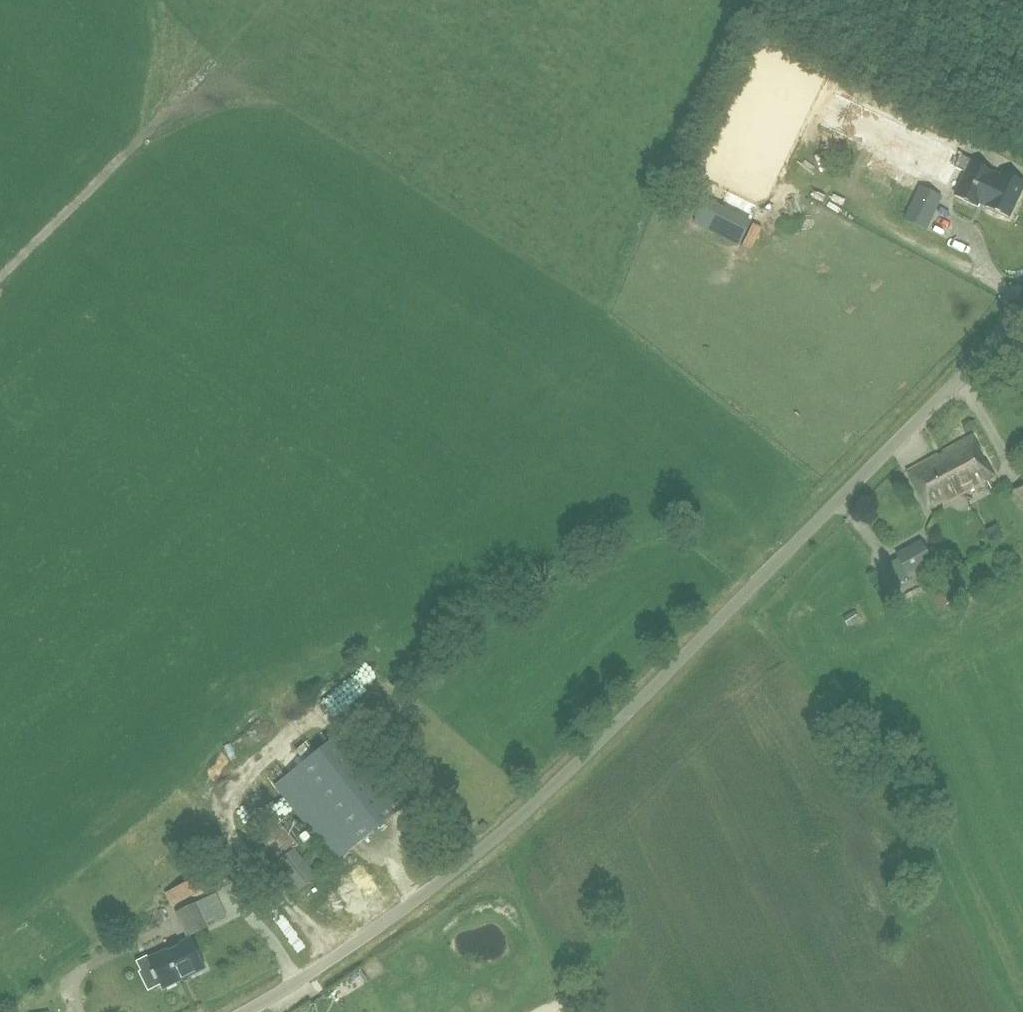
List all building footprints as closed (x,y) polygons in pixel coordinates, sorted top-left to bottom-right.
[(930,173),(950,173),(950,159),(923,148),(928,136),(909,128),(906,128),(903,135),(852,114),(825,103),(827,103),(802,93),(797,106),(797,112),(876,144),(875,166),(885,170),(928,172),(930,173)] [(999,175),(959,156),(954,166),(955,167),(965,172),(954,194),(976,205),(978,201),(985,205),(999,175)] [(999,175),(985,205),(1008,216),(1022,184),(1022,182),(1001,171),(999,175)] [(925,228),(940,195),(919,185),(903,218),(925,228)] [(960,485),(964,492),(995,475),(973,434),(938,453),(957,487),(960,485)] [(931,511),(964,492),(960,485),(957,487),(938,453),(907,470),(931,511)] [(1012,492),(1022,506),(1022,483),(1012,492)] [(897,582),(933,561),(924,544),(887,564),(897,582)] [(935,584),(938,603),(951,601),(948,582),(935,584)] [(334,859),(405,803),(344,735),(277,786),(334,859)] [(296,890),(315,875),(273,822),(254,836),(296,890)] [(204,889),(198,878),(174,889),(180,901),(204,889)] [(222,893),(203,899),(211,923),(230,917),(222,893)] [(187,936),(207,926),(195,902),(175,912),(187,936)] [(162,986),(204,966),(190,938),(148,958),(162,986)] [(362,968),(351,976),(361,989),(371,982),(362,968)]
